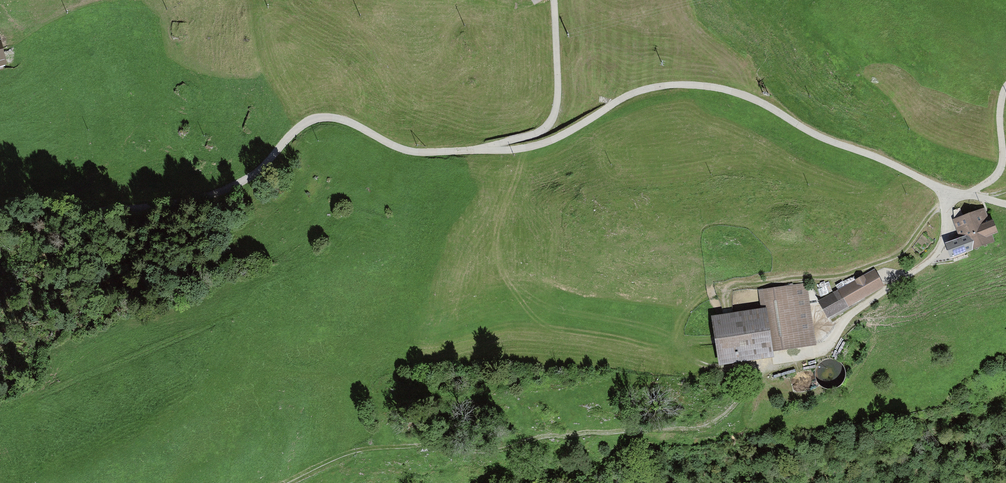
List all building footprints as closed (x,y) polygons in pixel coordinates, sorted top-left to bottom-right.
[(983,214),(956,225),(963,241),(955,244),(958,251),(966,248),(969,255),(998,243),(995,237),(1005,233),(1001,222),(989,227),(983,214)] [(883,287),(873,270),(819,302),(829,321),(883,287)] [(806,284),(759,290),(762,312),(712,319),(720,366),(771,358),(770,351),(814,345),(806,284)]
